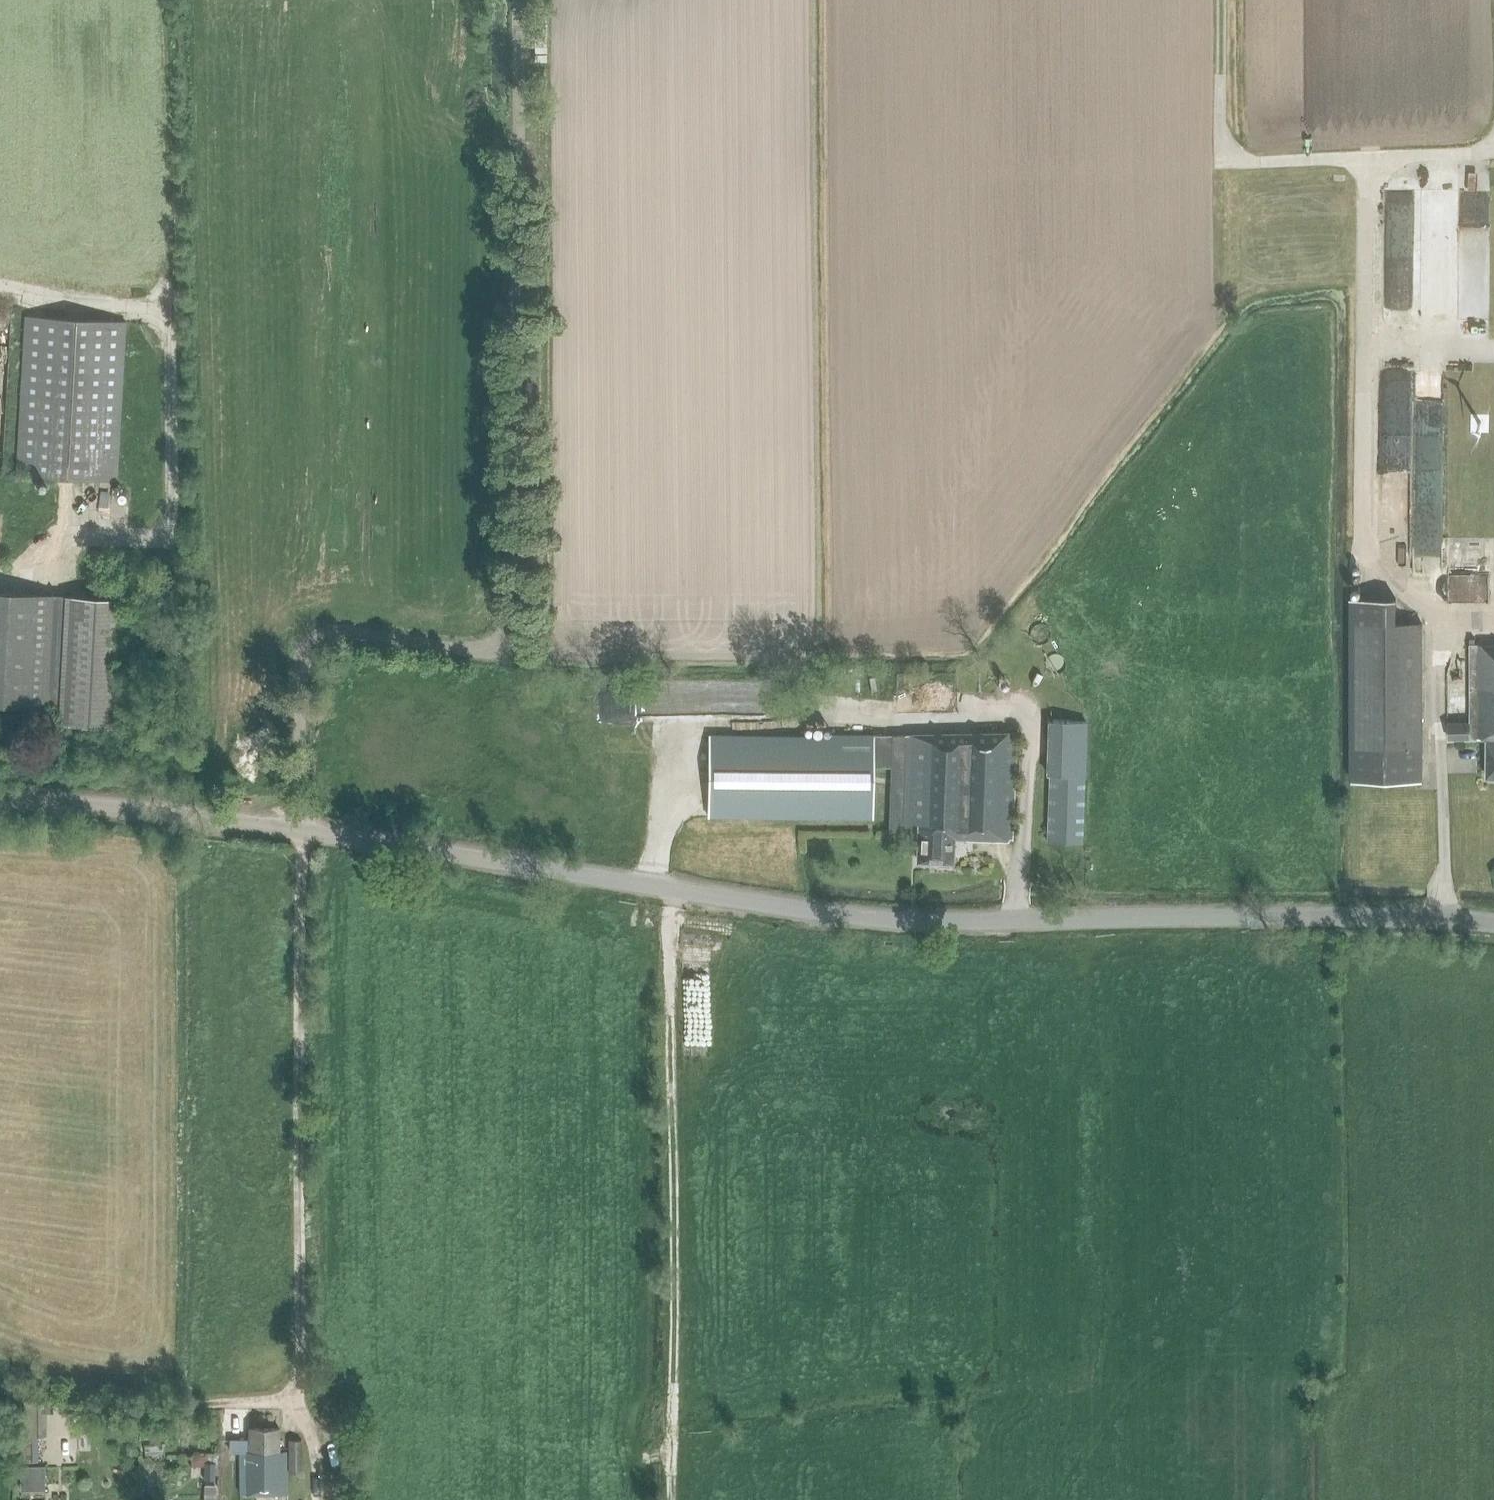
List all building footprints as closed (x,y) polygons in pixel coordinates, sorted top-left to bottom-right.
[(1395,234),(1395,273),(1426,272),(1426,331),(1458,331),(1458,320),(1491,319),(1491,263),(1460,263),(1459,170),(1425,171),(1425,233),(1395,234)] [(125,321),(24,315),(15,474),(34,476),(34,486),(48,487),(49,475),(117,479),(125,321)] [(1419,506),(1419,518),(1444,518),(1444,497),(1432,497),(1432,506),(1419,506)] [(1491,601),(1491,572),(1452,573),(1453,602),(1491,601)] [(52,595),(0,593),(0,704),(46,707),(52,595)] [(128,599),(64,595),(52,595),(46,707),(58,707),(57,723),(121,726),(128,599)] [(1350,598),(1350,782),(1422,782),(1422,622),(1397,622),(1397,598),(1350,598)] [(1469,645),(1469,722),(1448,722),(1448,738),(1486,738),(1486,776),(1493,776),(1493,645),(1469,645)] [(322,674),(336,674),(336,662),(322,662),(322,674)] [(1084,721),(1047,720),(1046,774),(1049,774),(1047,841),(1081,842),(1084,721)] [(889,768),(888,834),(911,835),(911,823),(919,824),(918,861),(952,863),(953,839),(1012,842),(1016,733),(892,737),(831,736),(831,738),(709,734),(708,816),(871,819),(872,768),(889,768)] [(287,1495),(287,1452),(279,1452),(279,1430),(250,1430),(249,1441),(230,1440),(230,1453),(240,1453),(240,1494),(287,1495)] [(37,1461),(37,1436),(20,1437),(20,1461),(37,1461)] [(302,1440),(288,1440),(288,1472),(302,1472),(302,1440)] [(44,1465),(20,1465),(20,1481),(44,1481),(44,1465)]
